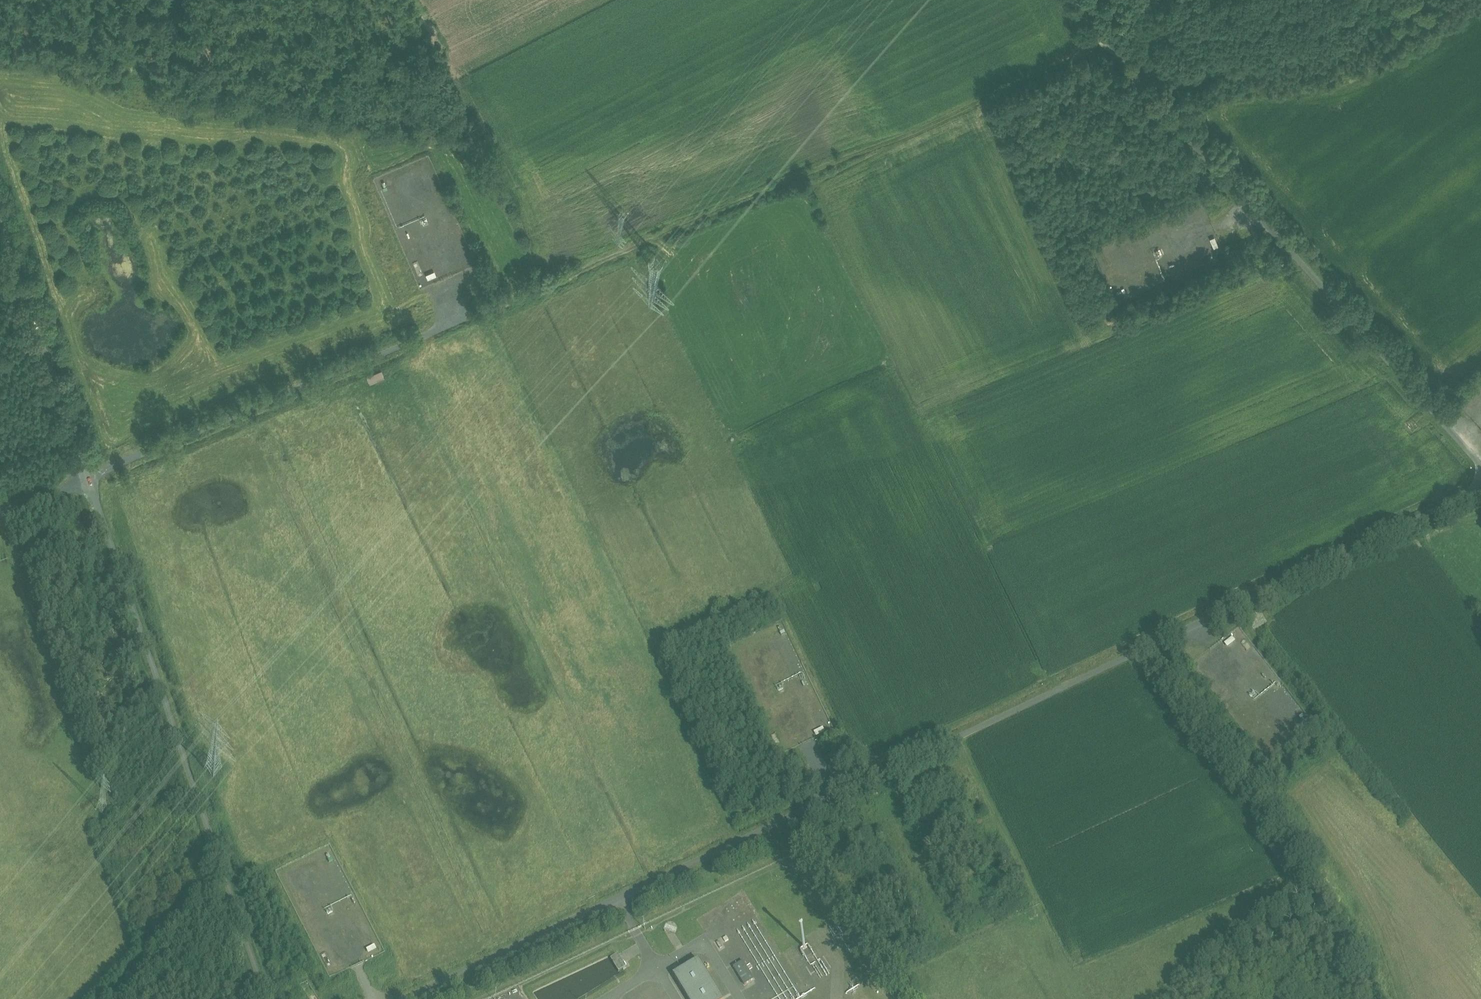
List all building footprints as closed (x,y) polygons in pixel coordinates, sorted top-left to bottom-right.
[(370,385),(385,378),(382,371),(366,378),(370,385)] [(673,973),(688,998),(723,998),(698,958),(673,973)] [(743,960),(733,966),(745,985),(754,979),(743,960)]
